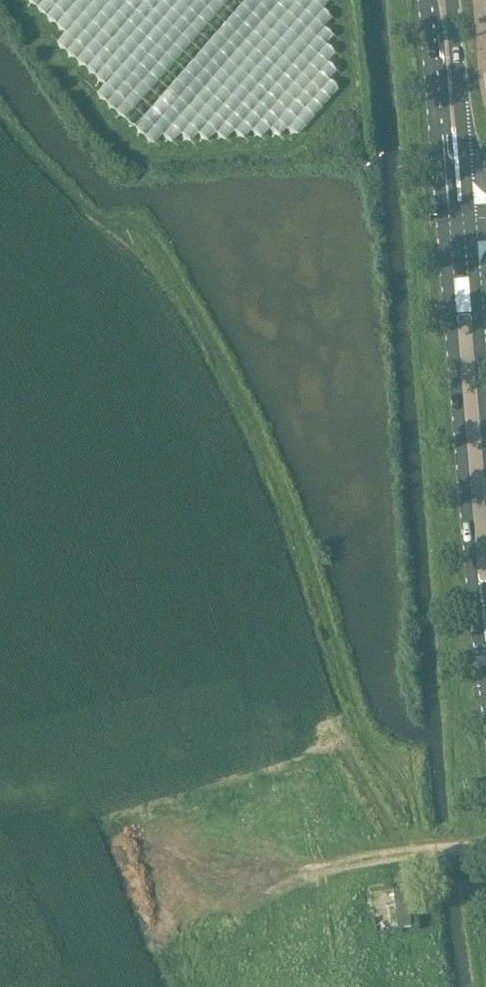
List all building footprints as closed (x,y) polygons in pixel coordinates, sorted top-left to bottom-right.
[(409,901),(386,904),(389,928),(412,925),(409,901)]
